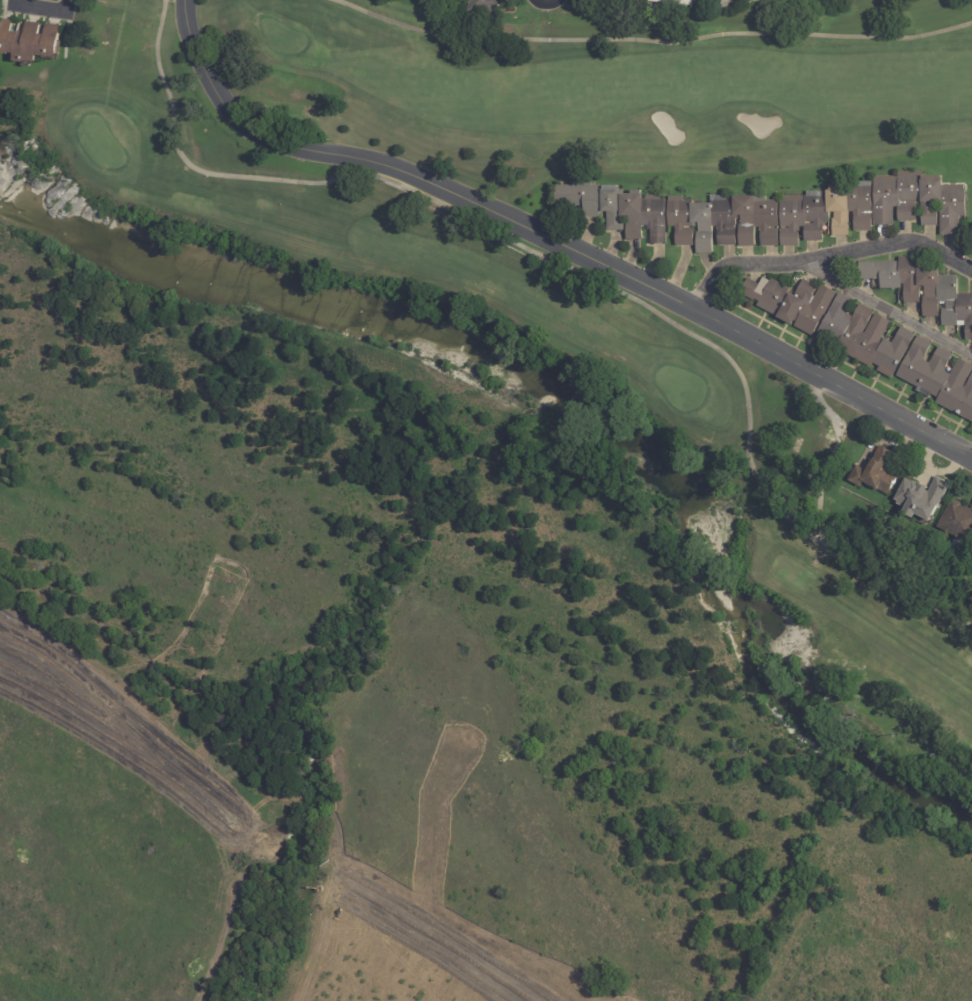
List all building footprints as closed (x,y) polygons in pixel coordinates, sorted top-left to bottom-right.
[(462,5),(463,0),(501,0),(502,1),(499,3),(501,6),(488,13),(488,15),(484,15),(483,17),(466,14),(468,5),(462,5)] [(650,2),(650,0),(694,0),(693,10),(672,7),(672,4),(650,2)] [(3,19),(16,20),(15,31),(22,32),(22,31),(28,31),(29,22),(43,23),(42,34),(48,35),(49,24),(64,25),(61,57),(43,55),(42,62),(31,61),(30,62),(20,61),(20,53),(0,51),(3,19)] [(961,216),(960,216),(960,235),(940,235),(940,204),(932,204),(932,210),(938,210),(938,226),(921,226),(921,210),(916,210),(916,221),(898,221),(898,207),(893,207),(893,226),(874,226),(874,177),(898,177),(898,172),(920,172),(920,174),(919,174),(919,180),(920,180),(920,177),(940,177),(940,180),(941,180),(941,186),(964,186),(964,190),(966,190),(966,216),(961,216)] [(664,244),(649,244),(649,231),(647,231),(647,226),(641,226),(641,241),(625,241),(626,223),(627,223),(627,218),(624,217),(623,232),(606,232),(606,212),(599,212),(599,218),(582,218),(582,212),(554,212),(555,186),(571,186),(571,182),(591,183),(591,186),(599,186),(599,191),(600,191),(600,187),(615,187),(615,190),(618,190),(618,195),(628,195),(628,191),(639,191),(639,195),(640,195),(640,200),(645,200),(645,196),(659,196),(659,200),(665,200),(665,226),(665,245),(664,244)] [(871,231),(853,231),(853,213),(847,213),(847,236),(832,236),(831,219),(833,219),(833,212),(829,212),(829,222),(822,222),(822,227),(821,227),(821,241),(803,241),(803,227),(798,227),(798,246),(779,246),(779,229),(788,229),(788,227),(779,228),(779,197),(802,197),(802,196),(805,196),(805,192),(824,192),(824,191),(827,191),(827,187),(842,187),(842,191),(846,191),(846,182),(871,182),(871,231)] [(777,247),(759,247),(759,228),(753,228),(753,247),(738,247),(738,225),(739,225),(739,220),(735,220),(735,246),(716,246),(716,227),(711,227),(711,254),(695,254),(695,232),(697,232),(697,227),(684,227),(684,229),(692,229),(692,246),(674,246),(674,227),(666,227),(666,202),(667,202),(667,197),(682,197),(682,200),(688,200),(688,204),(709,204),(709,196),(725,196),(725,200),(730,200),(730,197),(752,197),(752,198),(765,198),(765,201),(777,201),(777,228),(769,228),(769,229),(777,229),(777,247)] [(968,295),(971,295),(971,340),(964,340),(964,321),(956,321),(956,326),(940,327),(940,309),(945,309),(945,303),(937,303),(937,317),(921,317),(921,296),(923,296),(923,290),(918,290),(918,303),(902,303),(902,284),(899,284),(899,289),(879,289),(879,279),(857,279),(857,262),(897,262),(897,257),(915,257),(915,267),(936,267),(936,276),(956,276),(956,295),(968,295)] [(761,278),(768,282),(770,278),(789,289),(786,294),(792,297),(802,279),(816,287),(812,296),(813,297),(820,285),(835,293),(811,337),(793,327),(795,323),(791,321),(789,326),(773,317),(777,311),(776,311),(773,316),(755,306),(757,302),(753,300),(752,301),(738,294),(746,278),(757,285),(761,278)] [(840,295),(852,301),(844,314),(845,314),(843,318),(849,321),(858,305),(872,313),(865,326),(865,327),(862,333),(863,334),(874,314),(889,322),(879,341),(881,343),(882,339),(891,344),(900,327),(914,335),(890,379),(875,371),(877,367),(871,364),(869,368),(834,349),(837,344),(816,333),(838,293),(840,295)] [(958,359),(971,367),(971,370),(962,387),(964,388),(971,374),(971,423),(935,403),(937,399),(931,395),(931,394),(930,394),(928,399),(914,391),(916,387),(895,375),(917,336),(919,337),(931,344),(925,355),(926,355),(923,361),(928,364),(931,360),(938,347),(952,355),(945,368),(946,369),(944,372),(949,375),(958,359)] [(891,454),(890,457),(892,458),(885,471),(897,478),(886,497),(875,491),(875,492),(862,484),(859,489),(846,482),(855,466),(864,471),(870,460),(871,461),(879,447),(892,454),(891,454)] [(938,479),(947,483),(946,484),(951,486),(941,505),(940,505),(938,509),(937,508),(928,524),(914,517),(911,522),(901,516),(904,510),(897,507),(898,504),(894,502),(905,481),(912,484),(913,482),(928,490),(926,493),(929,494),(938,479)] [(971,512),(971,510),(971,545),(971,547),(937,529),(953,501),(963,506),(962,507),(971,512)]
